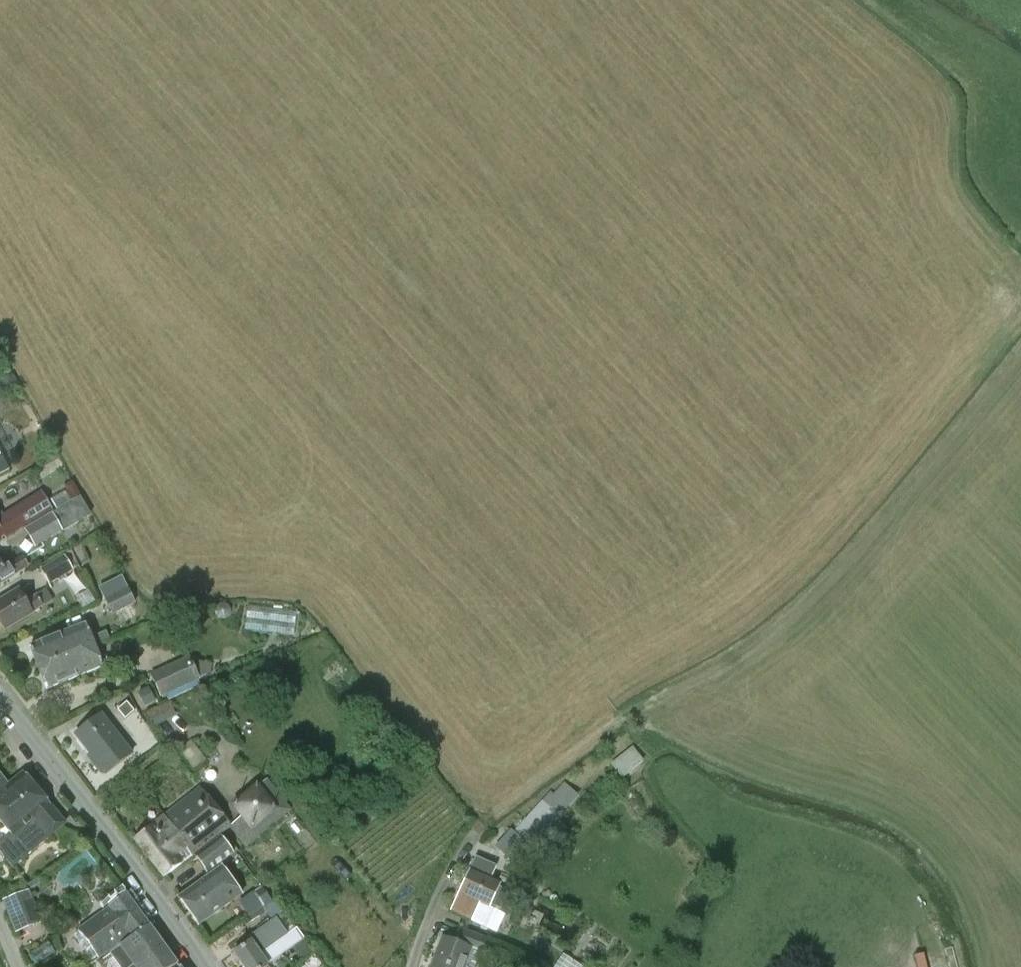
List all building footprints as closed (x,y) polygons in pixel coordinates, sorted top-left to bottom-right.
[(8,470),(0,454),(0,474),(8,470)] [(57,496),(63,506),(80,496),(73,482),(64,486),(67,491),(57,496)] [(25,528),(53,513),(52,512),(41,492),(3,516),(0,518),(0,538),(9,533),(9,534),(23,525),(25,528)] [(53,513),(25,528),(24,529),(35,548),(63,531),(91,515),(80,496),(63,506),(52,512),(53,513)] [(64,555),(40,569),(49,585),(74,570),(64,555)] [(9,564),(4,567),(0,560),(0,584),(11,578),(10,578),(29,566),(23,556),(9,564)] [(135,604),(127,588),(123,579),(100,590),(112,615),(135,604)] [(19,590),(0,601),(0,622),(5,630),(33,613),(53,600),(46,588),(26,600),(19,590)] [(294,634),(295,608),(245,606),(244,632),(294,634)] [(38,668),(94,646),(103,642),(100,635),(91,638),(85,625),(30,647),(38,668)] [(46,689),(102,667),(94,646),(38,668),(46,689)] [(161,698),(166,695),(200,679),(211,675),(212,665),(191,660),(189,656),(150,674),(161,698)] [(146,685),(135,691),(143,705),(154,700),(146,685)] [(75,734),(89,753),(89,754),(102,770),(103,770),(106,774),(131,754),(101,714),(75,734)] [(622,779),(645,761),(632,745),(609,763),(622,779)] [(65,823),(23,772),(8,784),(0,774),(0,820),(12,834),(0,843),(0,851),(12,867),(65,823)] [(268,778),(257,787),(235,806),(243,815),(230,826),(247,847),(292,809),(268,778)] [(552,792),(544,801),(514,832),(512,830),(496,846),(514,862),(528,848),(529,849),(580,796),(566,783),(555,795),(552,792)] [(199,788),(135,840),(164,877),(230,826),(199,788)] [(194,856),(207,874),(234,853),(221,836),(194,856)] [(499,910),(508,892),(499,888),(501,885),(490,880),(497,866),(475,856),(469,870),(450,910),(472,920),(480,904),(490,908),(491,906),(499,910)] [(199,926),(242,895),(221,866),(178,897),(199,926)] [(252,892),(263,907),(272,900),(262,886),(252,892)] [(33,919),(23,893),(2,902),(13,928),(33,919)] [(148,924),(125,894),(109,906),(109,907),(78,930),(99,959),(109,952),(148,924)] [(288,934),(287,932),(295,927),(284,912),(261,927),(247,938),(250,942),(233,954),(243,966),(266,966),(268,966),(260,954),(288,934)] [(120,966),(126,966),(161,942),(148,924),(109,952),(120,966)] [(443,937),(431,966),(463,966),(470,950),(480,954),(487,938),(459,927),(453,941),(443,937)] [(161,942),(126,966),(174,966),(177,965),(161,942)] [(563,954),(554,966),(582,966),(563,954)]
